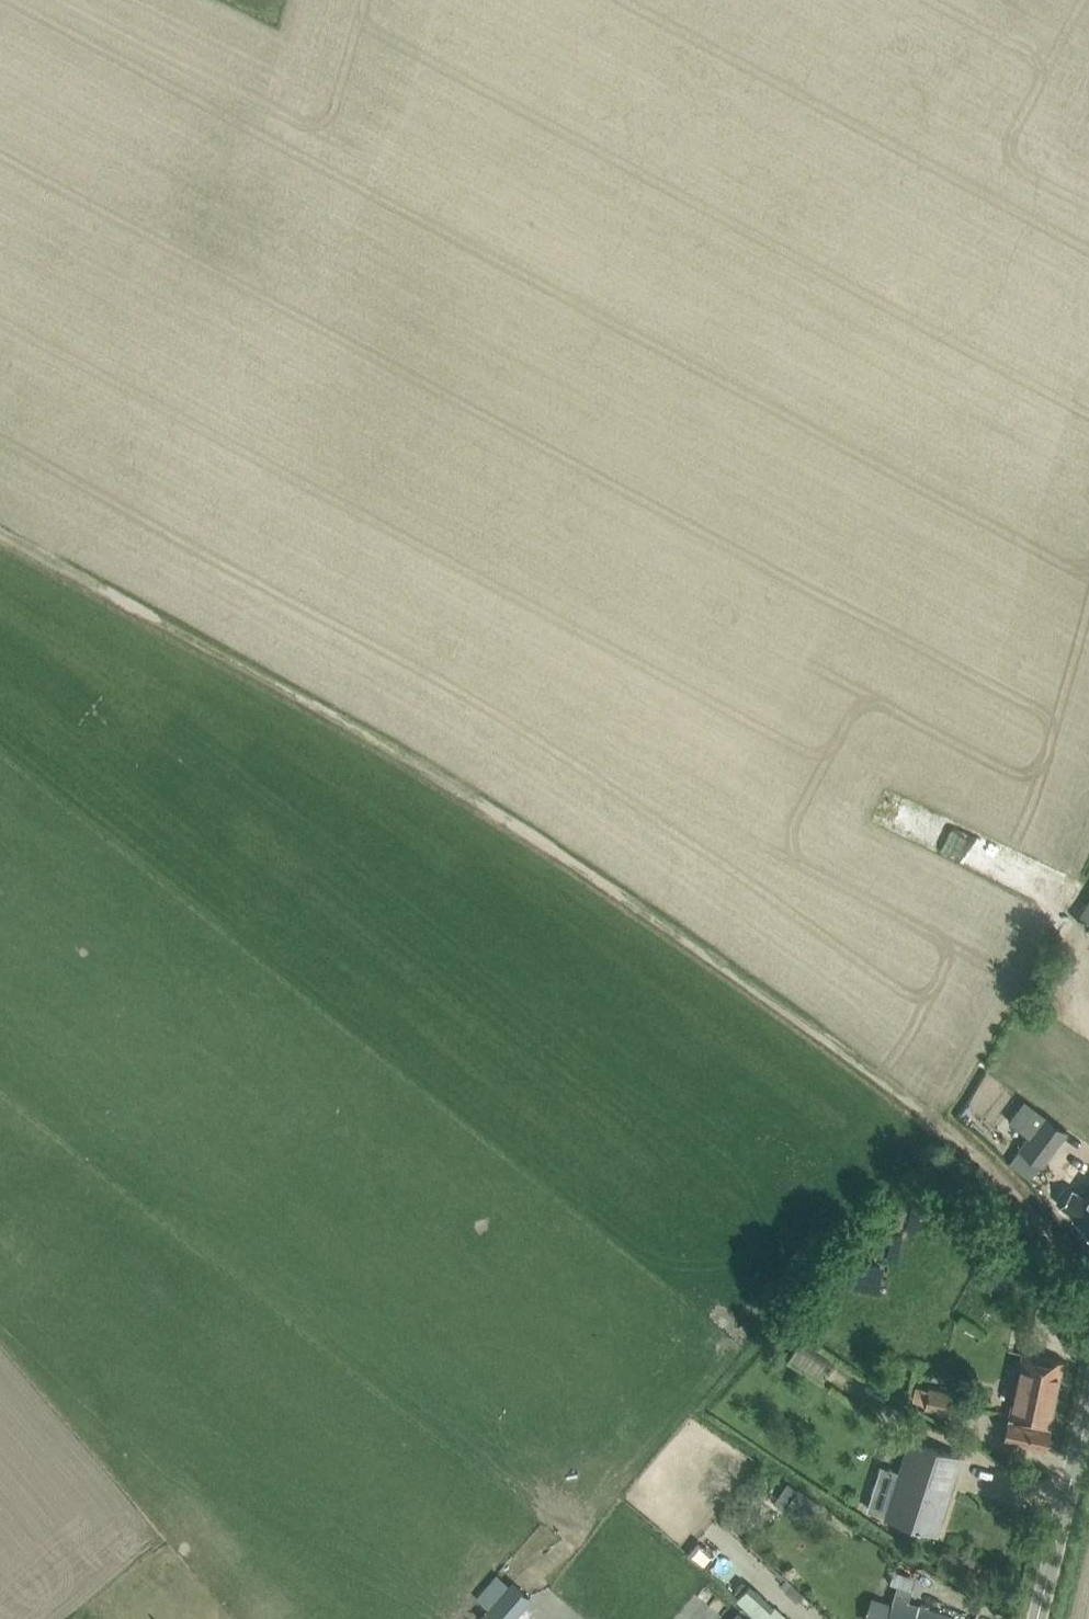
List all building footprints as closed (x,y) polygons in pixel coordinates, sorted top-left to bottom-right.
[(1043,1117),(1020,1148),(1041,1164),(1064,1134),(1058,1129),(1043,1117)] [(1086,1197),(1072,1187),(1059,1205),(1073,1214),(1072,1216),(1088,1228),(1088,1192),(1086,1197)] [(878,1271),(859,1268),(856,1288),(874,1291),(878,1271)] [(798,1340),(788,1358),(824,1377),(833,1359),(798,1340)] [(1015,1395),(1054,1403),(1064,1359),(1024,1351),(1015,1395)] [(845,1380),(882,1404),(887,1396),(850,1372),(845,1380)] [(930,1386),(925,1407),(964,1416),(968,1395),(930,1386)] [(1050,1424),(1054,1403),(1015,1395),(1010,1416),(1009,1416),(1004,1438),(1046,1447),(1051,1424),(1050,1424)] [(911,1440),(887,1515),(937,1531),(961,1456),(911,1440)] [(820,1515),(825,1507),(805,1493),(800,1501),(820,1515)] [(887,1618),(964,1618),(956,1616),(911,1601),(916,1589),(899,1583),(895,1595),(887,1618)] [(508,1591),(486,1616),(490,1618),(516,1618),(527,1607),(508,1591)] [(779,1596),(763,1614),(769,1618),(806,1618),(779,1596)] [(737,1611),(731,1618),(748,1618),(737,1611)]
